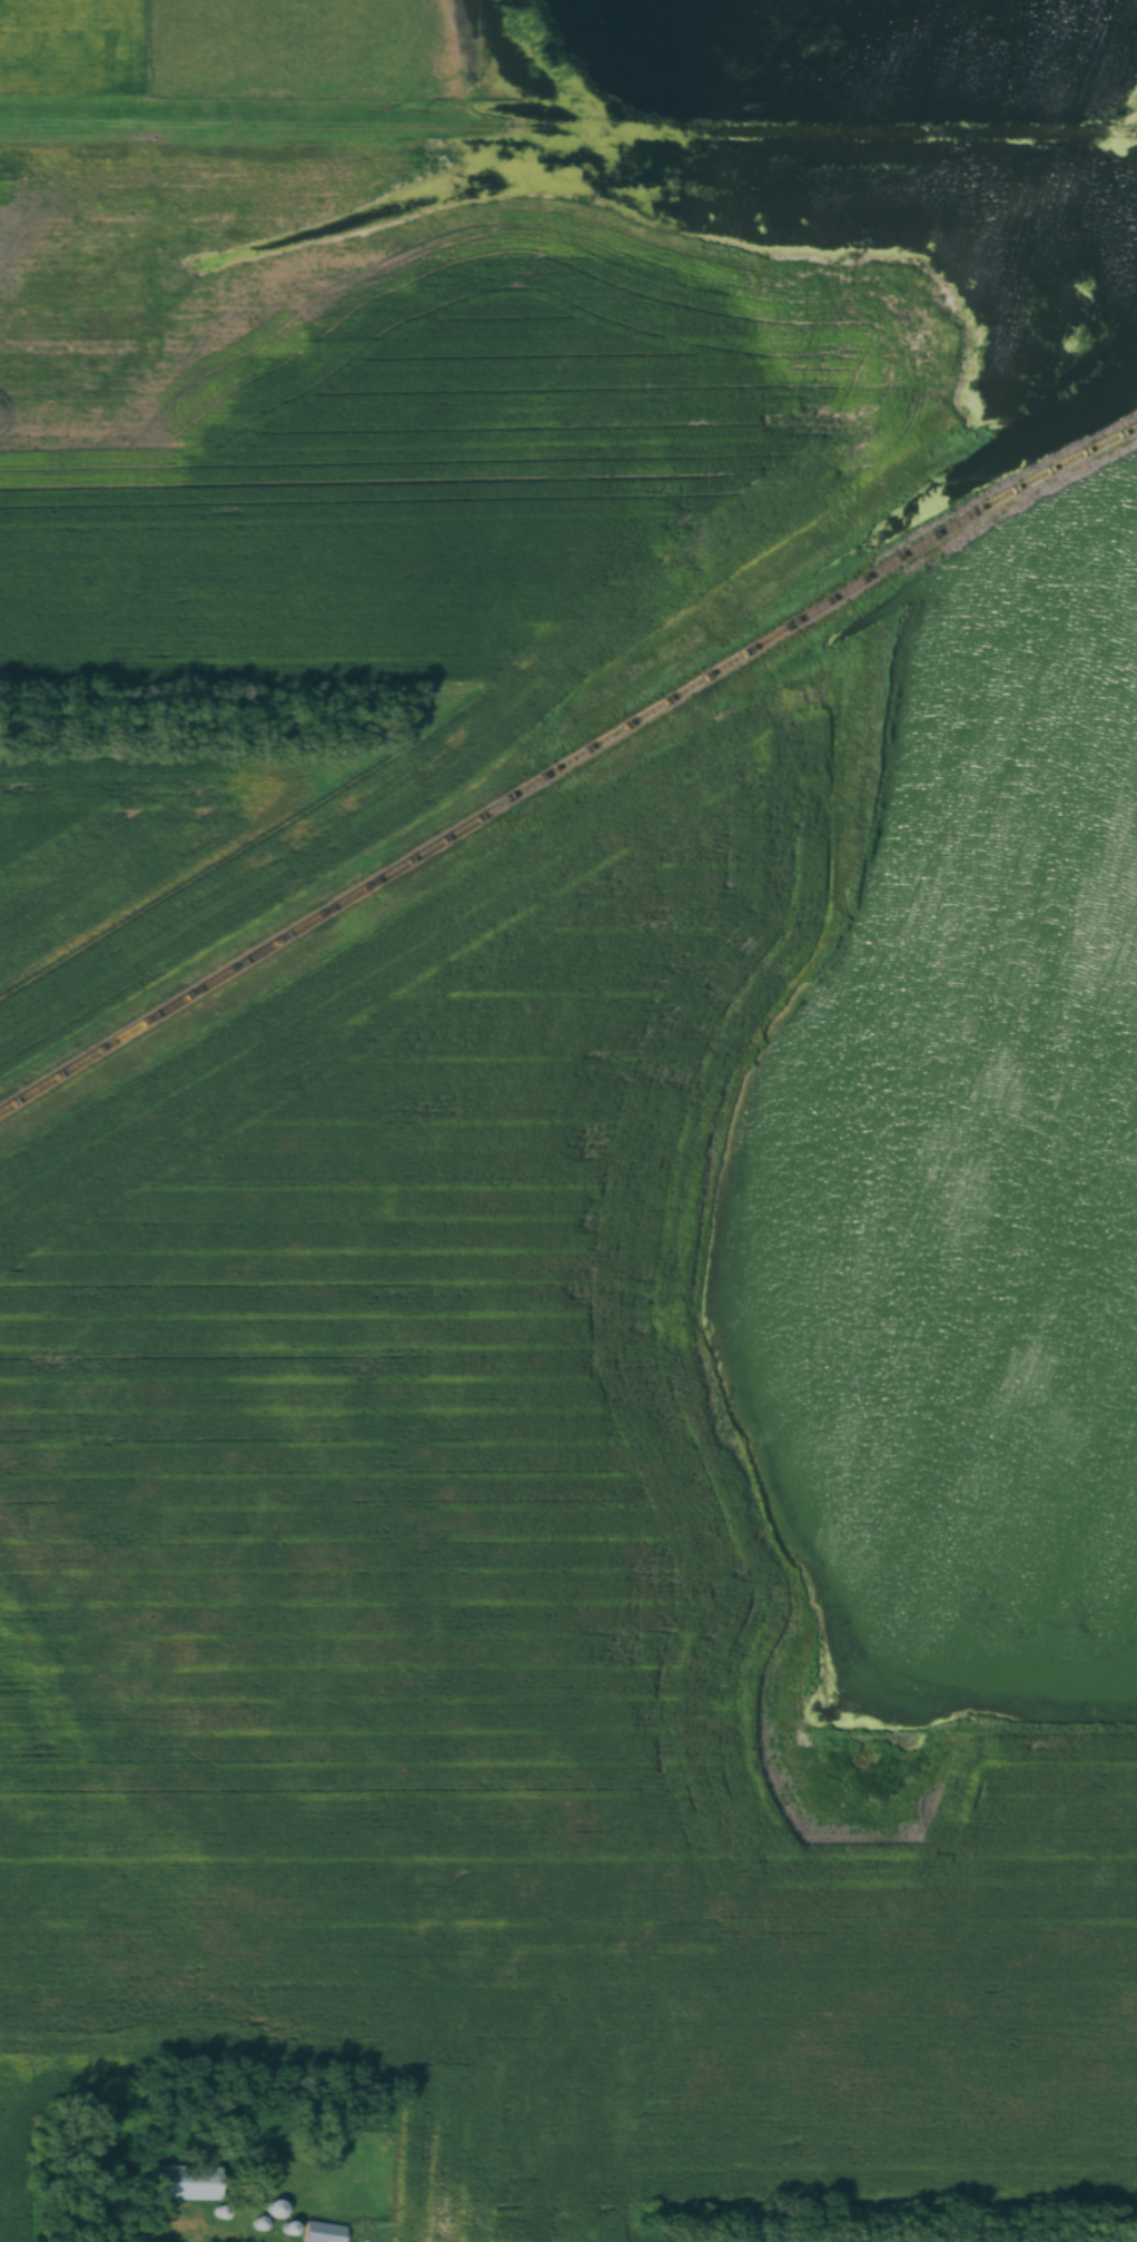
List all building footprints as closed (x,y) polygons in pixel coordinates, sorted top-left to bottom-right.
[(217,2202),(217,2167),(152,2166),(152,2201),(217,2202)] [(344,2225),(303,2224),(302,2241),(343,2241),(344,2225)]
